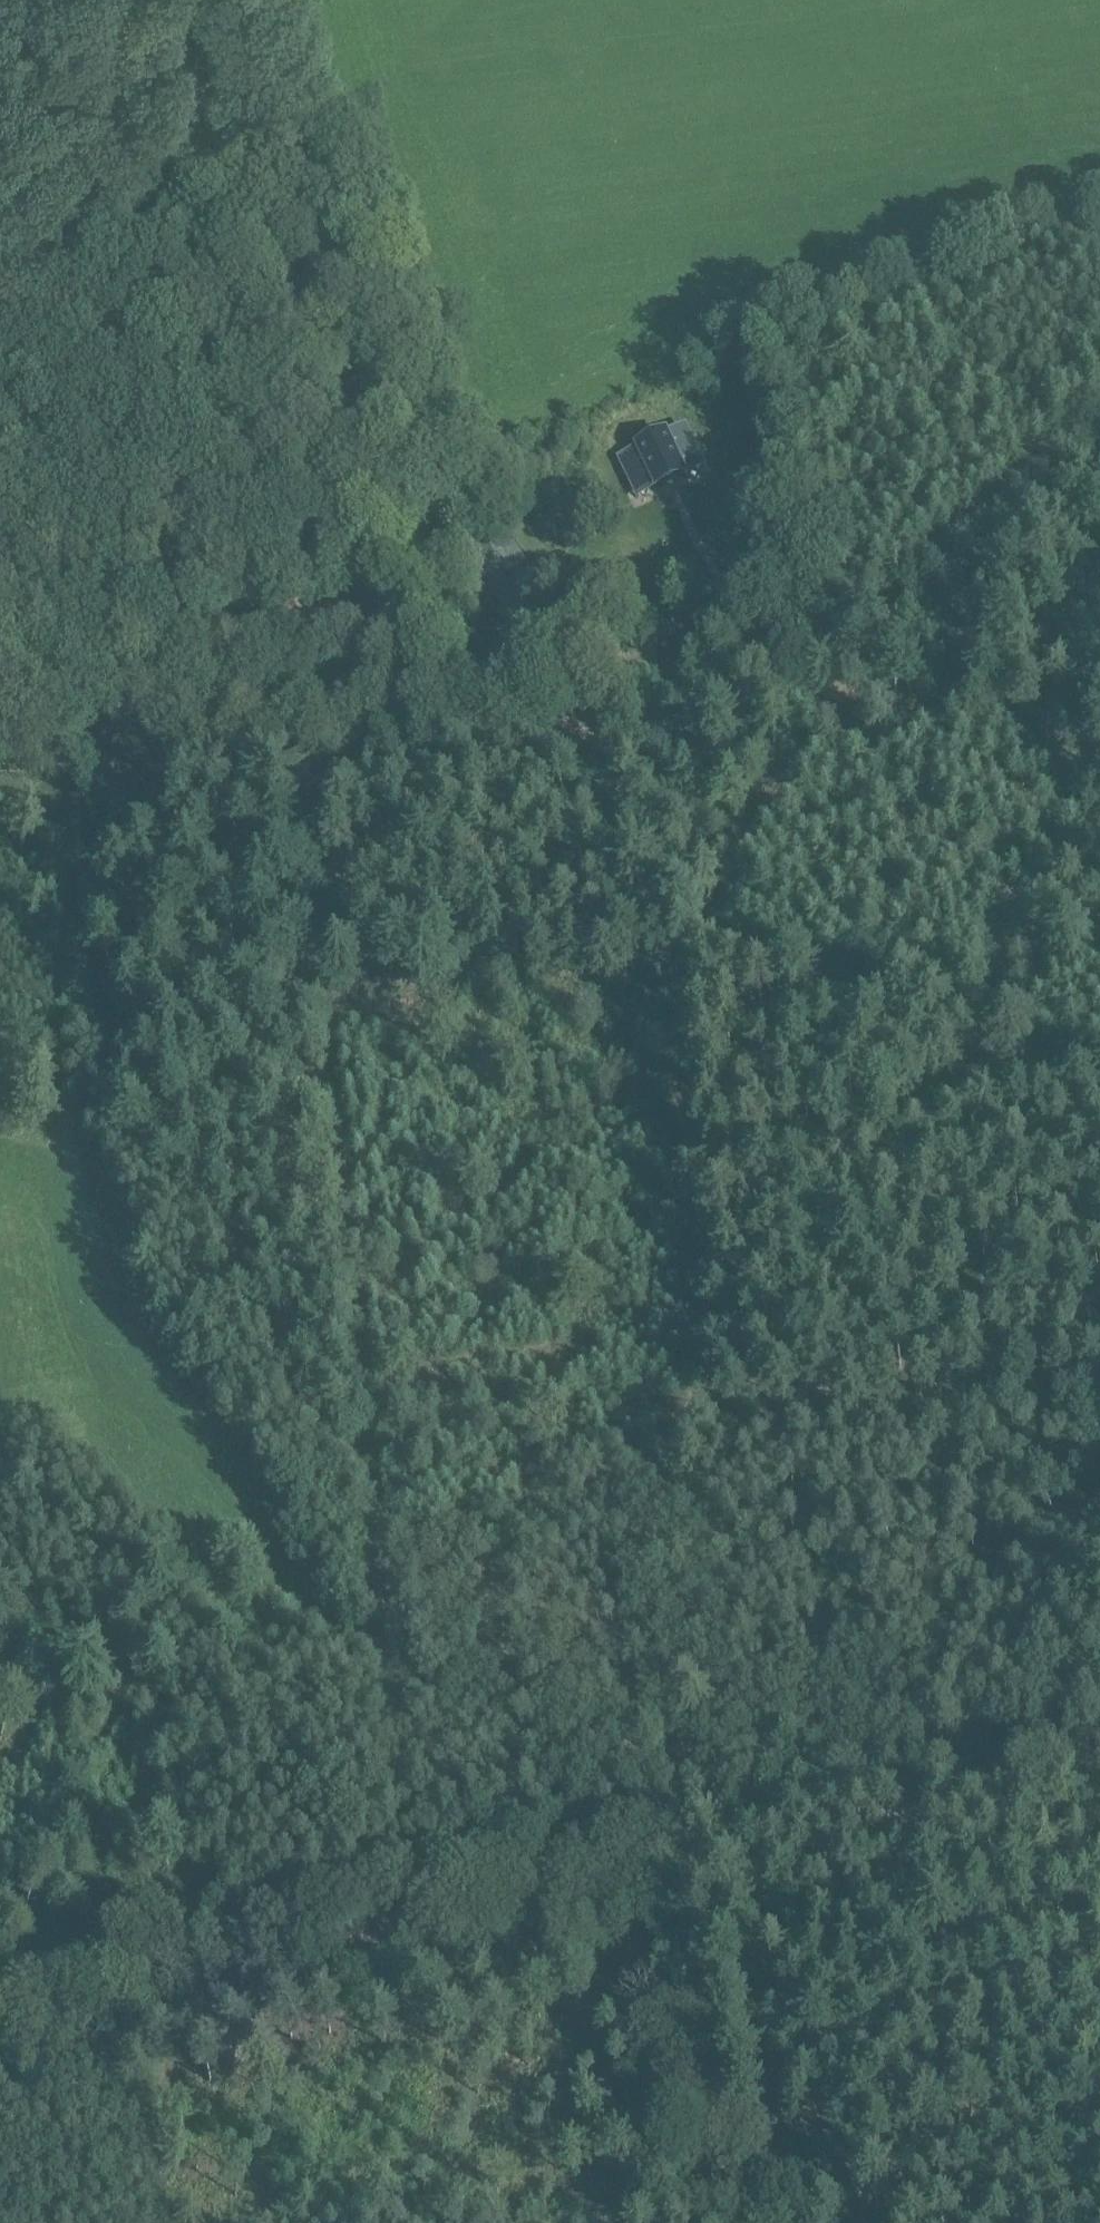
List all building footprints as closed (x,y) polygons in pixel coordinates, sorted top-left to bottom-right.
[(639,451),(615,462),(635,505),(652,497),(653,498),(687,482),(686,481),(705,472),(685,429),(667,438),(666,436),(637,449),(639,451)]
